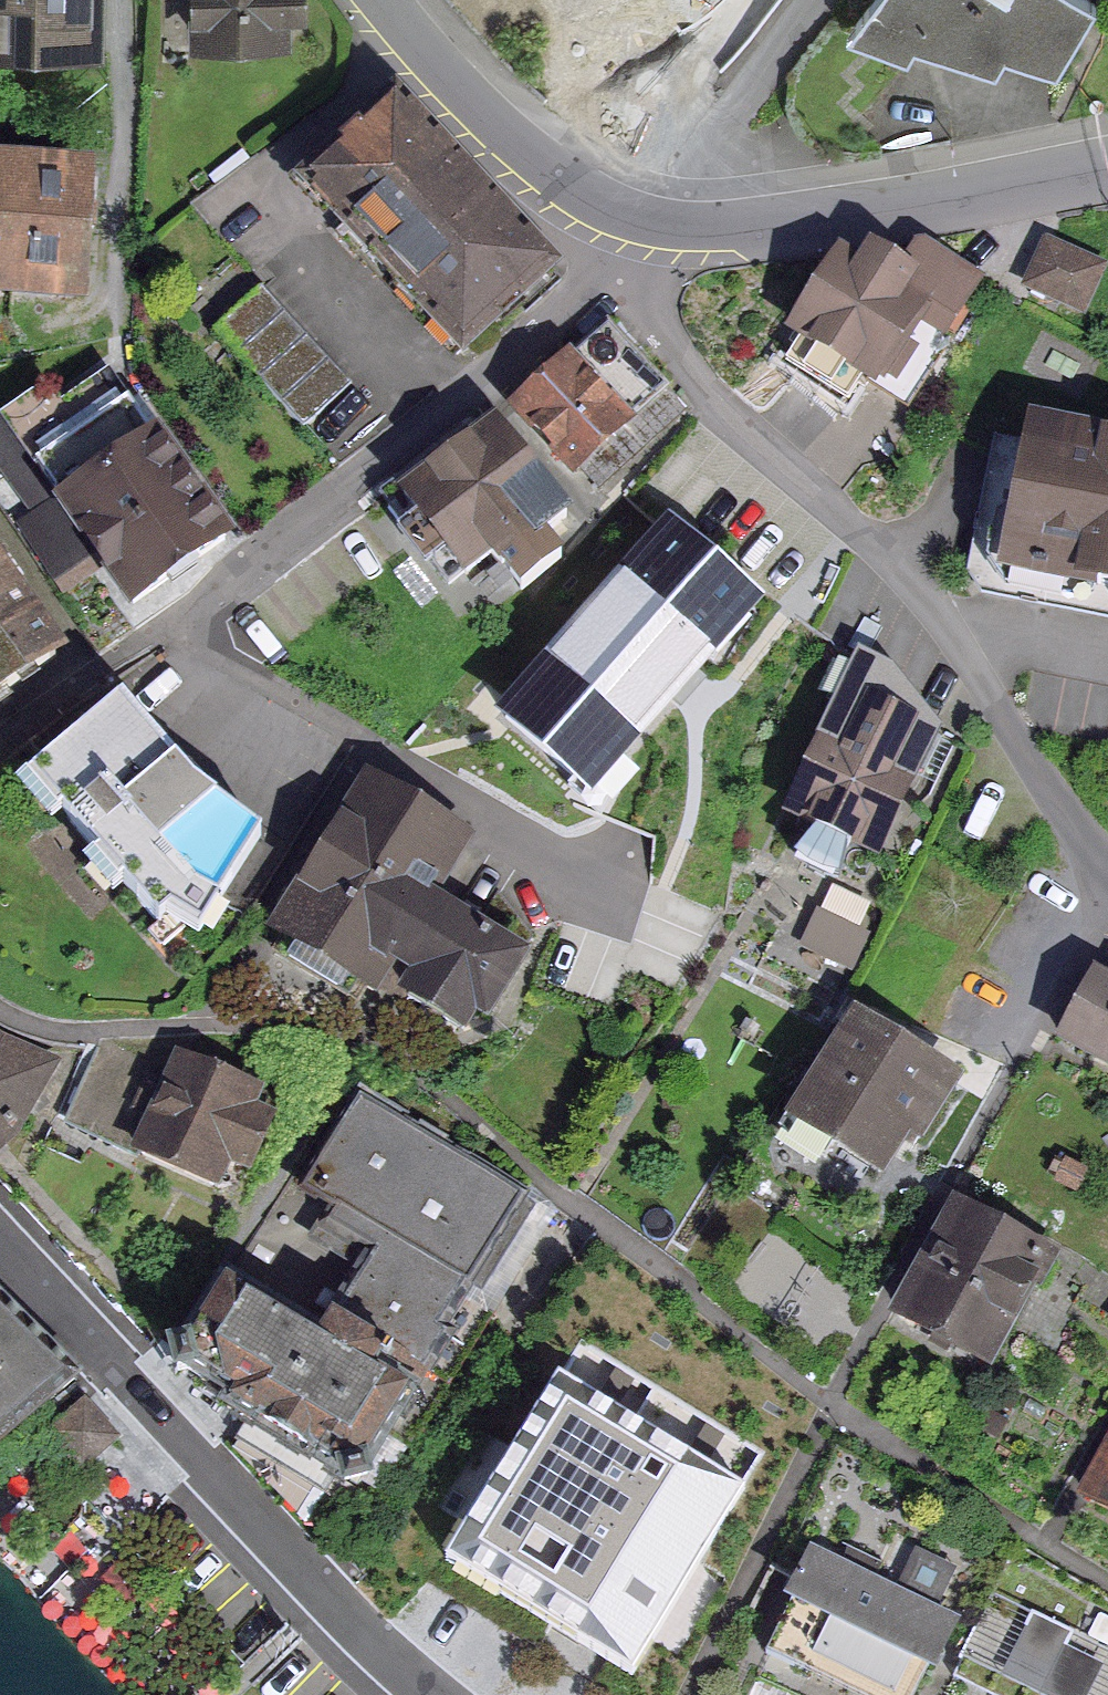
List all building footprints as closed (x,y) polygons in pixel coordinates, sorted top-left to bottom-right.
[(100,16),(99,0),(0,0),(0,20),(100,16)] [(196,36),(282,35),(282,9),(297,9),(297,0),(196,0),(196,36)] [(1049,0),(865,0),(831,42),(1034,72),(1072,14),(1049,0)] [(399,107),(298,198),(451,366),(552,275),(399,107)] [(87,310),(96,174),(0,168),(0,304),(87,310)] [(901,397),(978,278),(906,232),(881,271),(826,236),(774,317),(901,397)] [(1105,262),(1040,234),(1017,286),(1082,314),(1105,262)] [(344,388),(263,296),(214,338),(295,431),(344,388)] [(667,383),(604,315),(510,400),(573,468),(667,383)] [(135,401),(35,466),(136,621),(236,556),(135,401)] [(536,514),(564,492),(493,403),(388,485),(459,574),(493,547),(519,580),(562,546),(536,514)] [(1001,437),(971,579),(1107,608),(1107,423),(1036,408),(1028,443),(1001,437)] [(767,598),(667,512),(493,712),(593,798),(767,598)] [(0,585),(0,684),(47,649),(0,585)] [(897,668),(854,648),(780,810),(785,812),(875,854),(910,778),(890,769),(919,701),(897,668)] [(248,812),(119,686),(23,759),(172,905),(248,812)] [(472,1024),(521,936),(431,886),(463,828),(359,771),(278,917),(472,1024)] [(866,926),(816,906),(801,944),(851,964),(866,926)] [(1064,1038),(1107,1061),(1107,978),(1098,973),(1064,1038)] [(922,1123),(960,1062),(856,999),(786,1112),(870,1164),(875,1167),(908,1114),(922,1123)] [(26,1125),(59,1057),(0,1032),(0,1145),(26,1125)] [(261,1083),(179,1046),(134,1143),(216,1180),(227,1158),(238,1163),(266,1102),(255,1097),(261,1083)] [(224,1281),(176,1358),(355,1469),(524,1200),(350,1091),(276,1209),(338,1247),(290,1322),(224,1281)] [(1066,1155),(1054,1178),(1079,1190),(1090,1167),(1066,1155)] [(1043,1256),(956,1208),(900,1308),(987,1356),(1043,1256)] [(61,1371),(0,1302),(0,1423),(61,1371)] [(743,1483),(565,1375),(452,1558),(631,1666),(743,1483)] [(80,1396),(46,1428),(82,1467),(116,1435),(80,1396)] [(1107,1502),(1107,1451),(1087,1491),(1107,1502)] [(815,1552),(768,1651),(862,1694),(912,1694),(950,1615),(815,1552)] [(1014,1570),(962,1674),(1004,1694),(1107,1694),(1107,1617),(1014,1570)]
